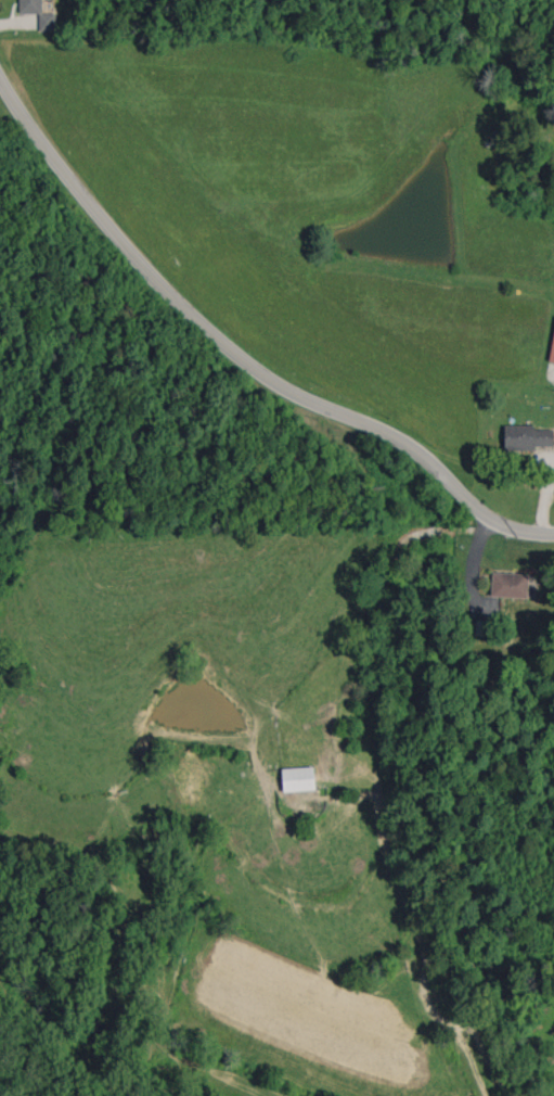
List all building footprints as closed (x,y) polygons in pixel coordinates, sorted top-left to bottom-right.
[(56,31),(56,13),(42,13),(42,0),(20,0),(20,14),(40,13),(40,31),(56,31)] [(553,448),(553,429),(536,429),(536,425),(505,426),(505,449),(553,448)] [(529,574),(493,573),(492,596),(528,598),(529,574)] [(491,621),(476,621),(475,636),(490,636),(491,621)] [(283,768),(283,791),(315,790),(315,767),(283,768)]
